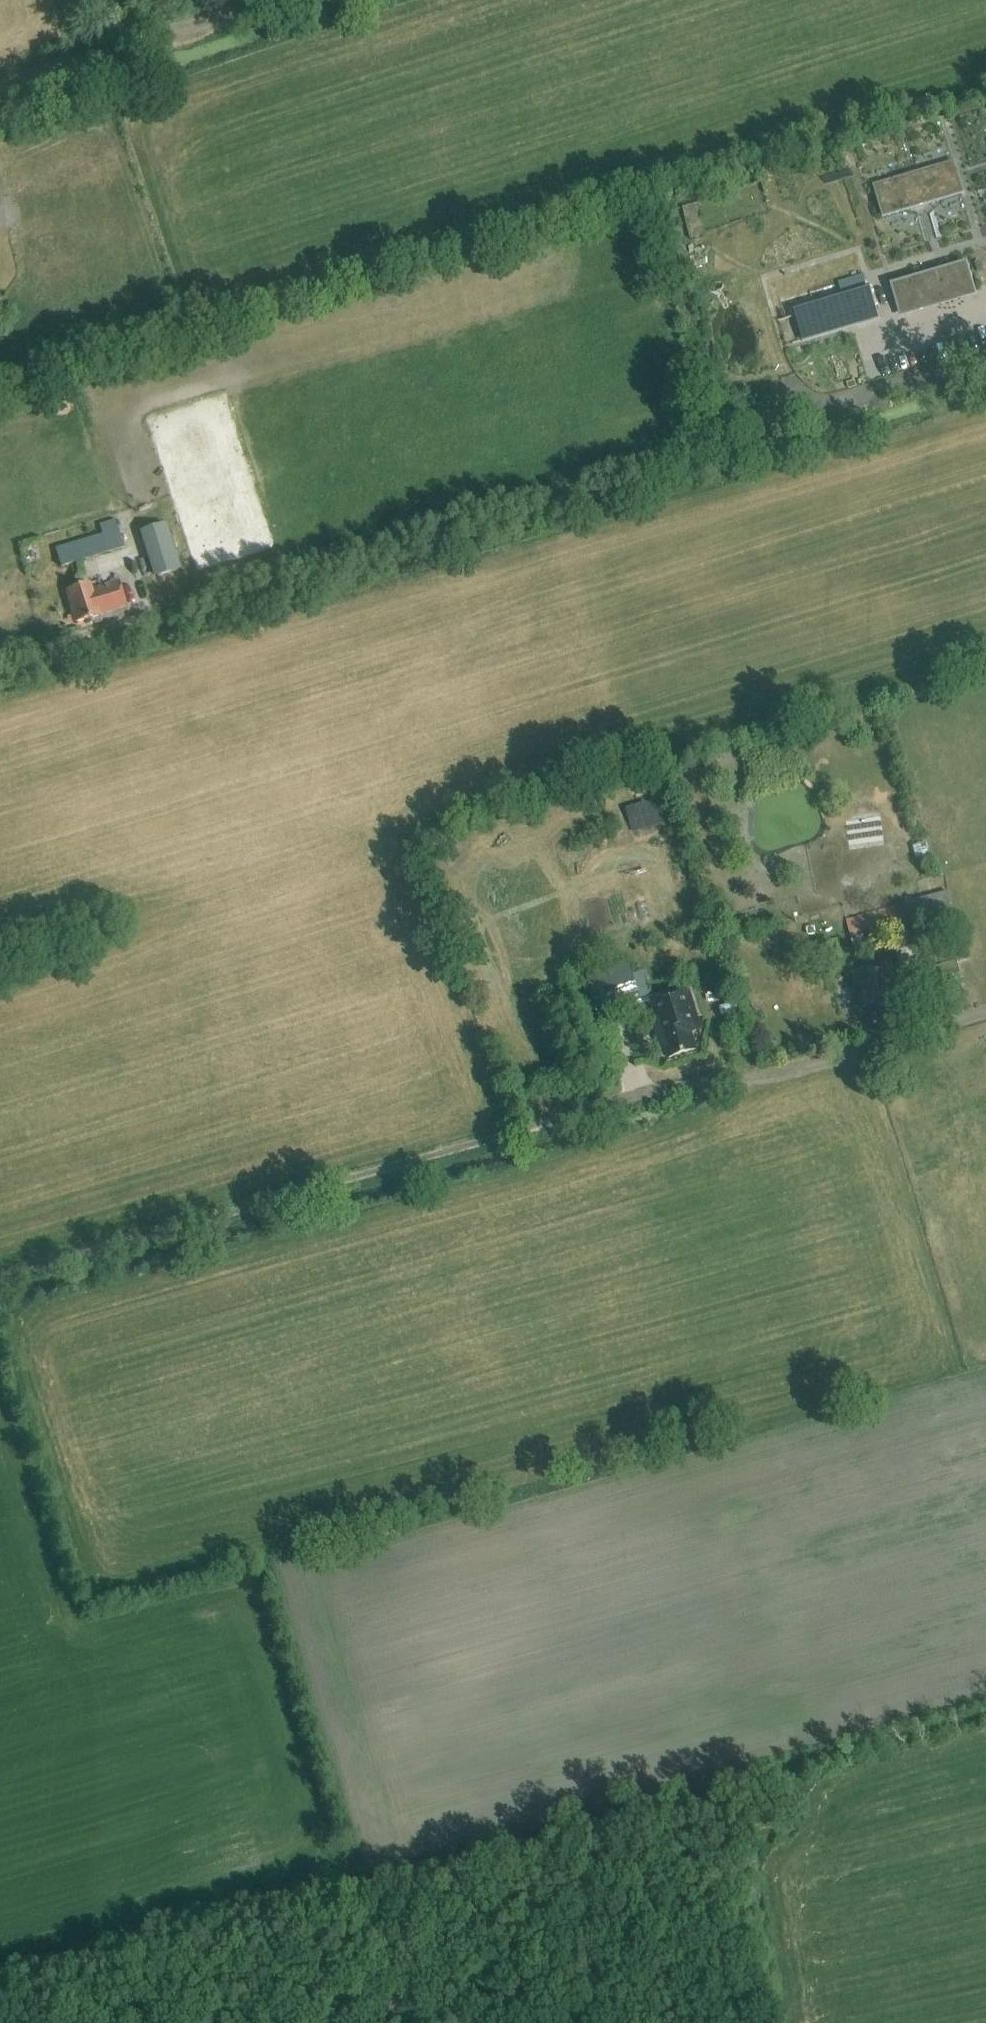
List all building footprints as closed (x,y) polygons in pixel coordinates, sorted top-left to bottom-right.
[(965,266),(946,272),(926,203),(961,193),(954,170),(938,175),(936,169),(918,174),(892,182),(894,188),(877,193),(884,216),(919,205),(940,274),(894,287),(901,310),(972,289),(965,266)] [(703,236),(698,215),(685,218),(690,239),(703,236)] [(877,318),(868,289),(796,310),(804,340),(877,318)] [(124,547),(119,529),(116,519),(99,525),(101,534),(87,538),(88,541),(57,550),(61,565),(124,547)] [(164,525),(143,531),(157,577),(178,571),(164,525)] [(100,614),(127,605),(119,579),(92,587),(91,582),(67,590),(77,622),(100,615),(100,614)] [(663,802),(632,810),(636,827),(668,819),(663,802)] [(928,853),(924,842),(913,845),(916,856),(928,853)] [(907,927),(954,914),(947,892),(929,897),(901,904),(847,918),(855,950),(887,941),(884,931),(906,925),(907,927)] [(688,985),(650,996),(648,990),(638,994),(629,959),(589,970),(593,983),(601,1013),(651,1000),(658,1022),(654,1023),(661,1045),(665,1044),(669,1057),(697,1048),(691,1030),(701,1027),(688,985)] [(868,1004),(872,1019),(881,1017),(884,1024),(900,1020),(895,998),(899,997),(890,961),(854,970),(863,1006),(868,1004)] [(930,996),(963,988),(957,961),(924,969),(930,996)] [(642,1049),(654,1045),(651,1036),(640,1039),(642,1049)]
